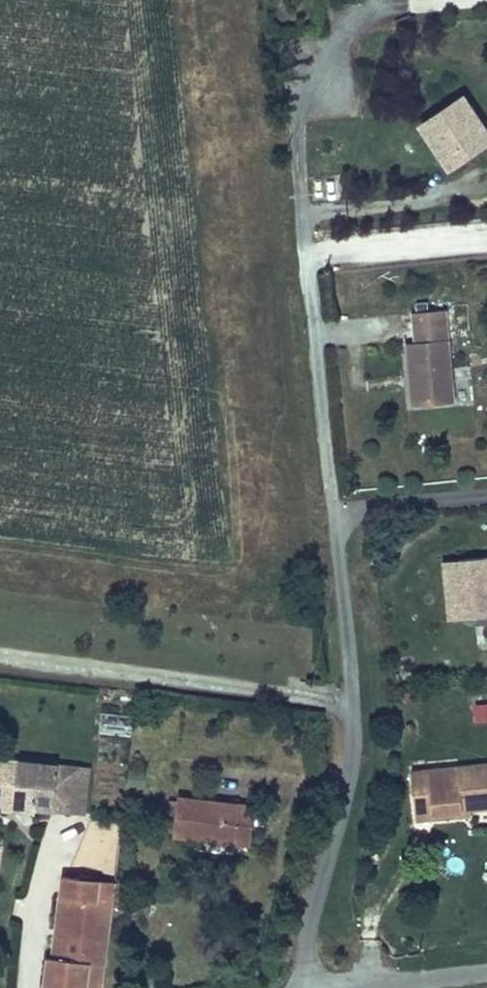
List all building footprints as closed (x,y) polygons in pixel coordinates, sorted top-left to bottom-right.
[(462,151),(486,135),(462,99),(421,127),(449,167),(465,156),(462,151)] [(486,149),(486,136),(486,135),(462,151),(465,156),(469,162),(486,149)] [(455,402),(446,309),(411,313),(414,343),(406,344),(412,406),(455,402)] [(440,561),(445,622),(485,618),(486,639),(486,557),(440,561)] [(476,723),(486,721),(486,702),(474,703),(476,723)] [(98,732),(129,736),(132,715),(101,712),(98,732)] [(74,767),(0,759),(0,805),(4,805),(14,806),(14,811),(35,813),(35,808),(69,812),(74,767)] [(427,772),(428,787),(413,788),(416,821),(433,819),(432,813),(469,809),(486,807),(486,765),(427,772)] [(84,814),(89,768),(74,767),(69,812),(84,814)] [(428,787),(427,772),(411,773),(413,788),(428,787)] [(249,843),(254,807),(178,798),(177,802),(174,832),(173,835),(249,843)] [(174,832),(177,802),(170,801),(167,830),(174,832)] [(470,815),(469,809),(432,813),(433,819),(470,815)] [(115,883),(63,876),(52,958),(48,957),(44,987),(103,987),(115,883)] [(290,960),(292,946),(284,945),(282,959),(290,960)]
